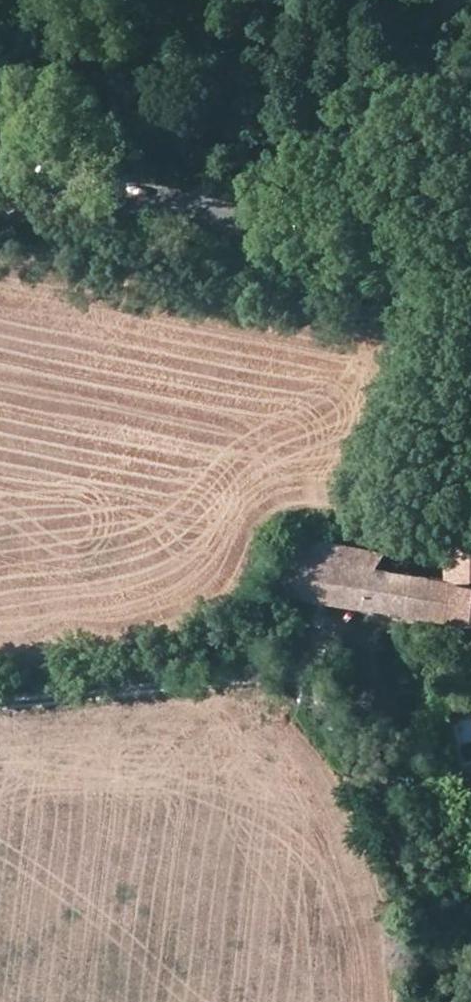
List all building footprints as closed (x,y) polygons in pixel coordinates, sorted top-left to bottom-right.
[(346,603),(409,613),(470,623),(470,522),(444,518),(444,580),(412,576),(382,572),(381,552),(301,536),(295,575),(285,573),(282,594),(325,600),(346,603)] [(346,603),(325,600),(323,616),(343,618),(346,603)] [(454,983),(445,984),(445,994),(454,994),(454,983)]
